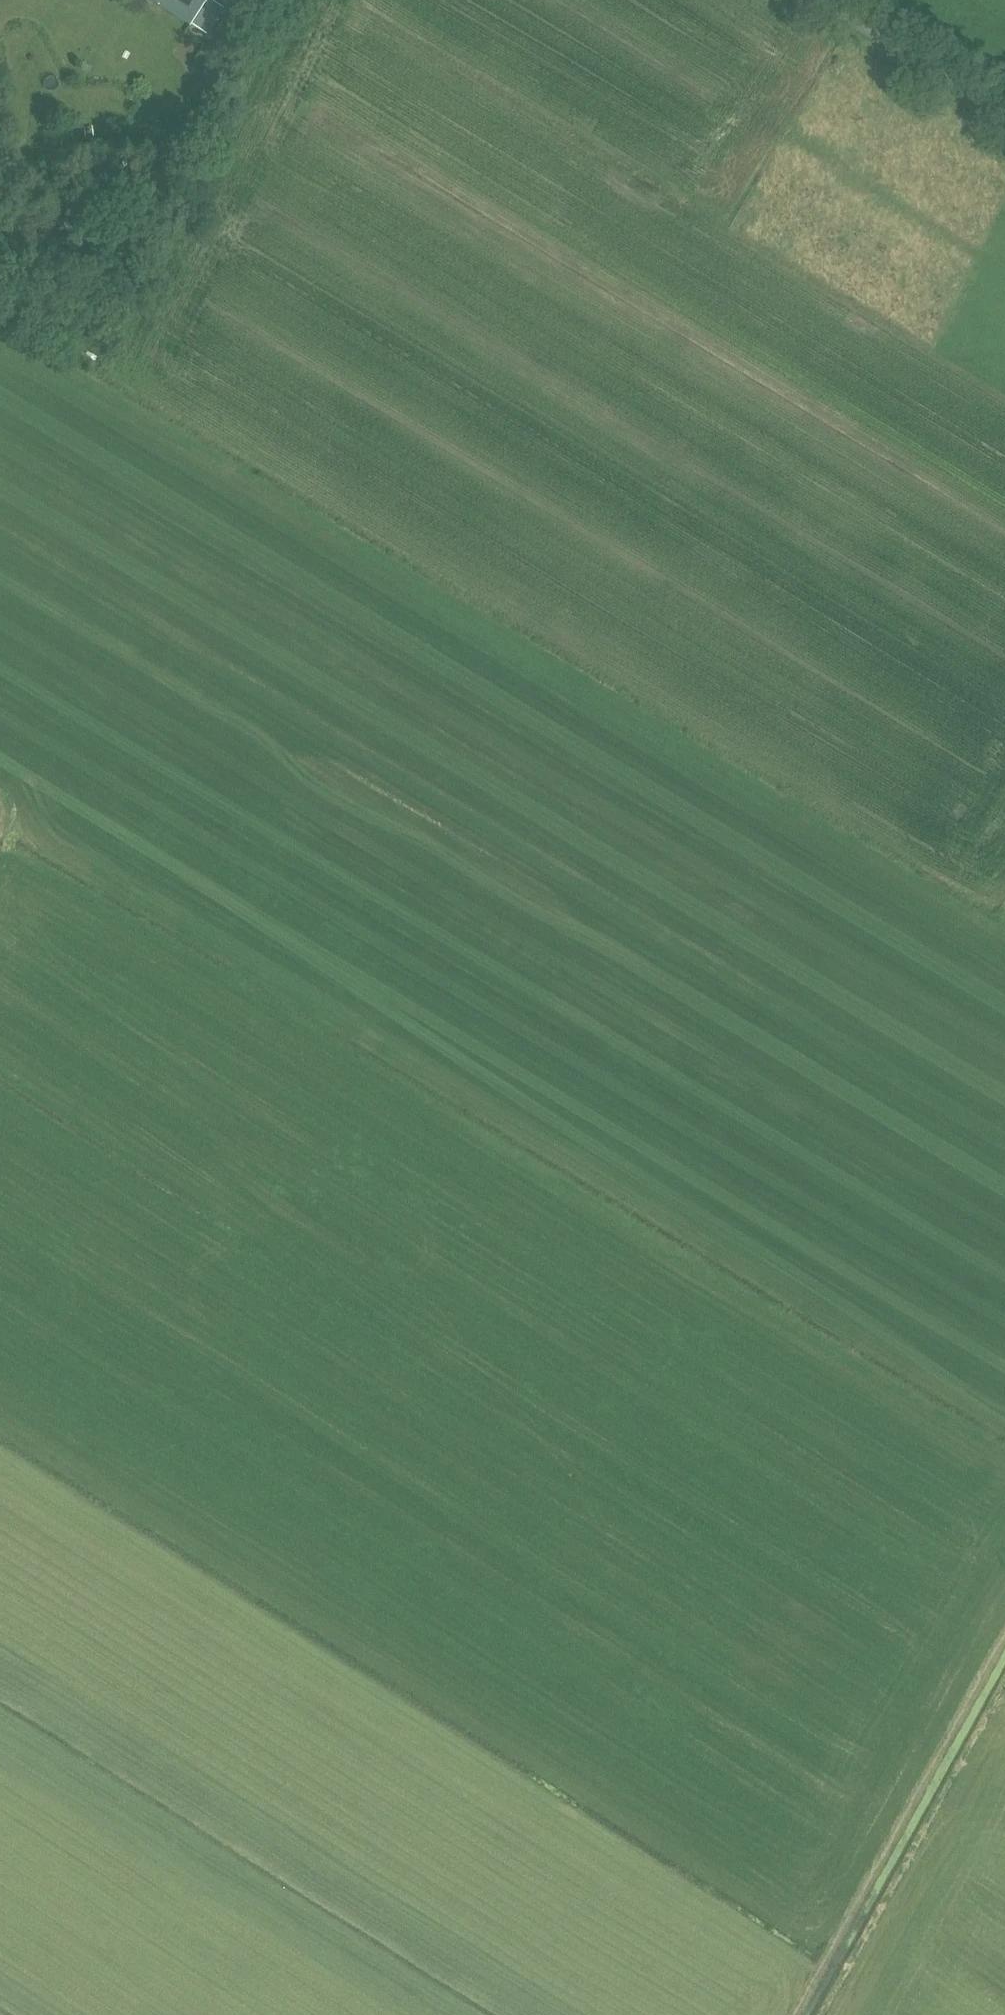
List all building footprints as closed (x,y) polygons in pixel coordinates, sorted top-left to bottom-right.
[(207,34),(225,8),(213,0),(154,0),(191,25),(192,24),(207,34)]
